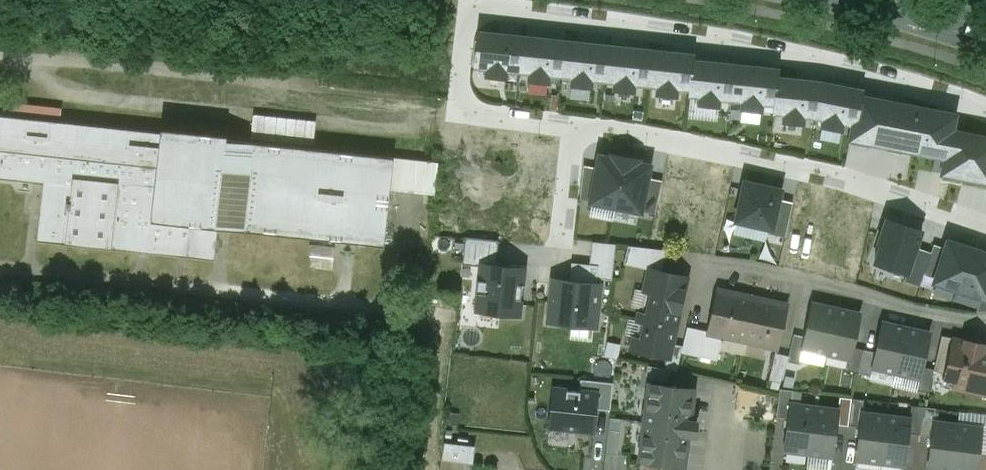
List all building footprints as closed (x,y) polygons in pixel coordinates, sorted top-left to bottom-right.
[(523,36),(479,32),(476,66),(487,68),(486,75),(506,77),(507,70),(519,71),(523,36)] [(566,41),(523,36),(519,71),(530,72),(529,80),(549,82),(550,75),(562,76),(566,41)] [(608,45),(566,41),(562,76),(572,77),(572,84),(591,86),(592,79),(605,80),(608,45)] [(651,50),(608,45),(605,80),(615,81),(614,89),(634,91),(635,84),(647,85),(651,50)] [(694,55),(651,50),(647,85),(658,86),(657,94),(677,96),(678,88),(689,89),(688,95),(689,95),(694,55)] [(695,55),(694,55),(689,95),(700,96),(699,104),(719,106),(720,98),(732,100),(736,65),(694,60),(695,55)] [(778,69),(736,65),(732,100),(742,101),(742,108),(761,110),(762,103),(774,104),(777,78),(778,69)] [(820,82),(777,78),(774,104),(773,113),(784,113),(784,121),(803,123),(804,115),(815,117),(820,82)] [(860,90),(820,82),(815,117),(824,118),(822,126),(842,130),(843,122),(853,124),(851,139),(852,139),(861,89),(860,89),(860,90)] [(863,89),(861,89),(852,139),(938,156),(943,129),(947,113),(861,96),(863,89)] [(160,129),(160,133),(0,116),(0,179),(42,184),(36,241),(214,261),(217,229),(383,246),(389,190),(393,160),(393,158),(225,140),(226,136),(160,129)] [(943,129),(938,156),(945,158),(942,173),(985,182),(985,137),(943,129)] [(590,202),(616,207),(626,157),(612,155),(612,157),(600,155),(597,168),(591,201),(590,202)] [(616,207),(641,212),(648,177),(651,165),(638,162),(639,160),(626,157),(616,207)] [(435,164),(393,160),(389,190),(432,194),(435,164)] [(591,201),(597,168),(584,165),(580,199),(591,201)] [(661,180),(648,177),(642,210),(655,213),(661,180)] [(745,181),(736,221),(769,229),(773,229),(780,199),(782,190),(745,181)] [(793,202),(780,199),(773,229),(769,229),(768,233),(785,237),(793,202)] [(917,248),(923,230),(885,218),(877,243),(880,244),(874,262),(906,273),(908,274),(917,248)] [(463,263),(479,265),(480,263),(496,264),(498,241),(466,238),(463,263)] [(962,291),(976,250),(948,240),(946,248),(936,276),(934,282),(962,291)] [(598,265),(597,277),(612,279),(615,244),(592,241),(590,264),(598,265)] [(936,276),(946,248),(934,244),(931,252),(925,272),(936,276)] [(334,247),(309,245),(307,256),(309,256),(333,259),(334,247)] [(650,270),(661,272),(666,249),(628,245),(624,264),(650,270)] [(925,272),(931,252),(917,248),(908,274),(906,273),(904,280),(920,286),(925,272)] [(976,250),(962,291),(981,298),(985,299),(985,253),(976,250)] [(333,259),(309,256),(308,268),(332,271),(333,259)] [(480,263),(479,265),(475,310),(521,315),(525,267),(496,264),(480,263)] [(569,280),(553,279),(548,322),(597,327),(601,283),(596,283),(597,277),(598,265),(590,264),(571,263),(569,280)] [(661,272),(650,270),(645,291),(652,293),(649,303),(642,308),(639,320),(674,327),(685,278),(661,272)] [(787,305),(717,290),(707,331),(706,333),(723,337),(724,337),(778,348),(787,305)] [(981,298),(977,311),(985,310),(985,299),(981,298)] [(805,337),(802,348),(826,353),(836,309),(812,303),(805,337)] [(859,314),(836,309),(826,353),(849,358),(852,347),(859,314)] [(674,327),(639,320),(639,321),(645,323),(643,332),(636,336),(633,349),(667,356),(673,328),(674,328),(674,327)] [(906,328),(882,323),(876,352),(872,367),(896,372),(906,328)] [(702,330),(687,327),(681,352),(717,360),(721,342),(701,337),(702,330)] [(929,333),(906,328),(896,372),(919,378),(922,366),(929,333)] [(805,337),(793,334),(788,356),(787,361),(798,364),(802,348),(805,337)] [(956,339),(941,335),(934,369),(933,371),(946,374),(954,340),(955,340),(956,339)] [(954,340),(946,374),(945,379),(948,379),(953,387),(984,394),(985,386),(985,347),(984,346),(984,345),(964,341),(964,342),(955,340),(954,340)] [(864,350),(852,347),(849,358),(847,371),(859,373),(864,350)] [(876,352),(864,350),(859,373),(870,376),(872,367),(876,352)] [(775,352),(768,380),(780,383),(787,361),(788,356),(775,352)] [(670,370),(647,365),(645,377),(668,382),(670,370)] [(934,369),(922,366),(919,378),(917,390),(928,392),(933,371),(934,369)] [(581,379),(579,391),(596,393),(595,408),(597,408),(610,410),(613,383),(581,379)] [(693,388),(650,383),(646,410),(652,411),(649,434),(643,433),(640,461),(683,466),(687,434),(695,435),(697,422),(689,421),(693,388)] [(579,391),(554,389),(550,427),(570,429),(570,432),(594,434),(597,408),(595,408),(596,393),(579,391)] [(792,390),(779,389),(776,417),(788,418),(790,404),(791,404),(792,390)] [(863,400),(852,398),(848,426),(860,427),(862,413),(863,400)] [(791,404),(790,404),(788,418),(784,450),(808,453),(814,407),(791,404)] [(923,407),(911,406),(909,420),(908,433),(920,435),(923,407)] [(838,410),(814,407),(808,453),(832,456),(838,410)] [(935,409),(923,407),(920,435),(932,436),(933,423),(935,409)] [(886,416),(862,413),(860,427),(856,459),(880,462),(886,416)] [(909,420),(886,416),(880,462),(904,465),(908,433),(909,420)] [(933,423),(932,436),(927,468),(944,469),(952,469),(957,426),(933,423)] [(957,426),(952,469),(976,469),(981,429),(957,426)] [(620,431),(608,429),(606,453),(617,454),(620,431)] [(444,440),(441,457),(472,461),(474,444),(444,440)] [(834,467),(834,457),(807,458),(807,468),(834,467)] [(441,460),(440,469),(464,469),(465,463),(441,460)]
